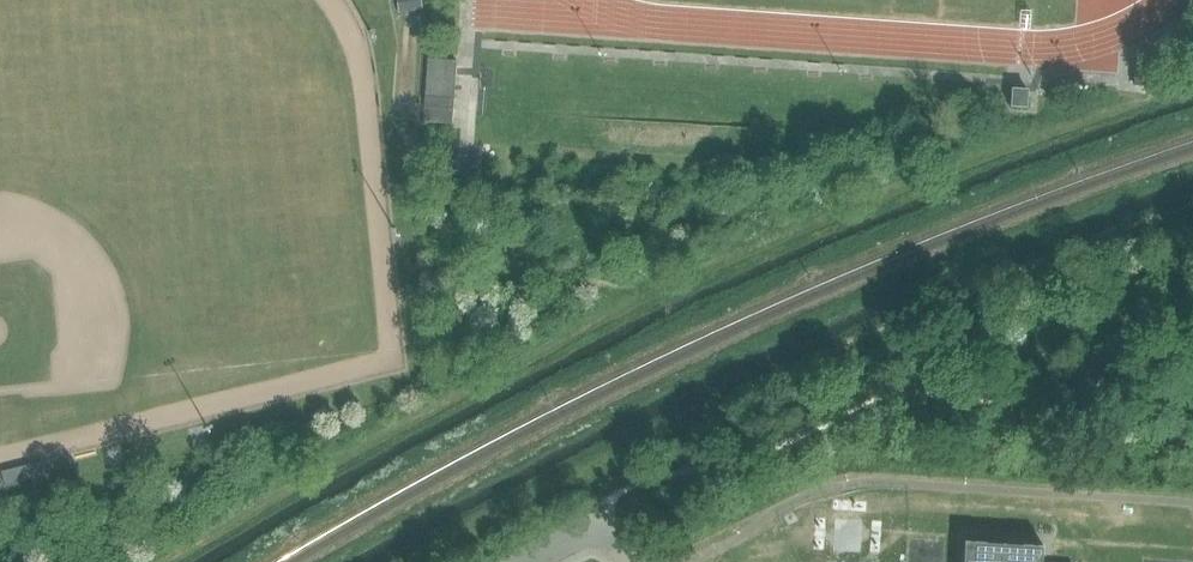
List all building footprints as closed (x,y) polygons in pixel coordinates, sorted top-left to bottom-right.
[(400,10),(417,9),(417,0),(400,0),(400,10)] [(425,96),(425,106),(452,108),(454,108),(454,98),(457,61),(428,59),(425,96)] [(1028,90),(1012,89),(1011,105),(1027,106),(1028,90)] [(1043,546),(965,542),(964,561),(1042,561),(1043,546)]
